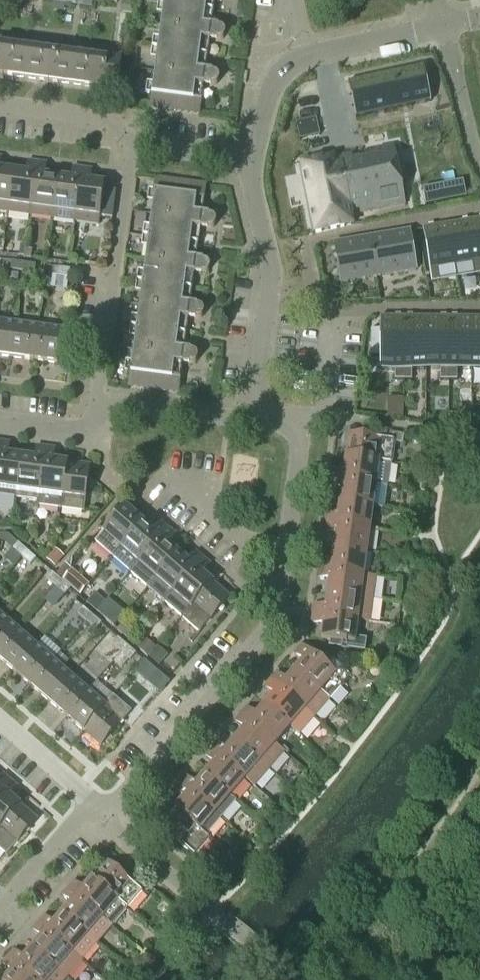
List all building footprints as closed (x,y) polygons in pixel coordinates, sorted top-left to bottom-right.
[(163,4),(213,11),(215,0),(164,0),(163,4)] [(123,1),(122,11),(133,13),(134,2),(123,1)] [(213,11),(163,4),(157,49),(207,56),(213,11)] [(30,45),(26,78),(48,81),(54,42),(45,41),(44,47),(30,45)] [(7,42),(3,75),(26,78),(30,45),(7,42)] [(62,43),(54,42),(48,81),(71,84),(75,51),(61,49),(62,43)] [(207,56),(157,49),(151,93),(202,100),(207,56)] [(98,54),(75,51),(71,84),(94,87),(98,54)] [(98,54),(94,87),(117,91),(121,57),(98,54)] [(424,66),(348,82),(356,118),(431,102),(424,66)] [(202,100),(151,93),(149,107),(200,115),(202,100)] [(315,119),(295,123),(298,140),(318,136),(315,119)] [(396,145),(305,163),(303,163),(315,233),(353,225),(351,214),(406,204),(396,145)] [(26,173),(13,171),(8,213),(30,216),(37,162),(28,161),(26,173)] [(47,164),(37,162),(30,216),(52,219),(58,177),(45,176),(47,164)] [(58,177),(52,219),(76,222),(83,169),(73,167),(71,179),(58,177)] [(83,169),(76,222),(99,225),(100,217),(112,219),(115,197),(103,195),(104,184),(90,182),(92,170),(83,169)] [(8,213),(13,171),(0,170),(0,212),(8,213)] [(204,199),(206,185),(156,179),(154,193),(204,199)] [(150,225),(148,237),(198,244),(204,199),(154,193),(152,214),(150,225)] [(139,223),(150,225),(152,214),(140,212),(139,223)] [(448,224),(457,278),(479,274),(479,258),(474,220),(448,224)] [(448,224),(422,228),(431,283),(457,278),(448,224)] [(410,231),(334,244),(341,284),(417,271),(410,231)] [(198,244),(148,237),(142,282),(192,289),(198,244)] [(23,272),(24,263),(12,262),(11,271),(23,272)] [(36,265),(24,263),(23,272),(35,274),(36,265)] [(70,269),(58,268),(57,276),(69,278),(70,269)] [(192,289),(142,282),(136,328),(186,335),(192,289)] [(371,330),(371,356),(380,356),(380,369),(395,369),(395,380),(403,380),(404,317),(380,317),(380,330),(371,330)] [(404,317),(403,380),(412,380),(412,369),(426,369),(426,317),(404,317)] [(426,317),(426,369),(440,369),(440,380),(449,381),(449,317),(426,317)] [(472,318),(449,317),(449,381),(457,381),(457,369),(471,370),(472,318)] [(472,318),(471,370),(479,369),(479,318),(472,318)] [(11,357),(16,324),(0,322),(0,356),(11,357)] [(16,324),(11,357),(34,360),(38,327),(16,324)] [(38,327),(34,360),(57,364),(62,330),(38,327)] [(186,335),(136,328),(130,372),(180,379),(186,335)] [(180,379),(130,372),(128,387),(178,393),(180,379)] [(390,396),(389,414),(403,414),(404,396),(390,396)] [(471,415),(461,414),(461,426),(471,427),(471,415)] [(389,432),(389,439),(349,434),(346,457),(379,461),(379,463),(391,464),(392,465),(395,443),(403,444),(404,434),(389,432)] [(16,499),(21,457),(8,455),(10,443),(1,442),(0,447),(0,496),(16,499)] [(35,458),(21,457),(16,499),(38,501),(38,502),(46,448),(36,446),(35,458)] [(38,502),(38,501),(37,506),(59,508),(61,496),(63,496),(67,463),(53,461),(55,449),(46,448),(38,502)] [(332,469),(331,477),(388,485),(391,464),(379,463),(379,461),(346,457),(344,470),(332,469)] [(61,496),(59,508),(84,512),(90,466),(67,463),(63,496),(61,496)] [(331,477),(329,488),(330,488),(341,489),(340,502),(373,507),(385,508),(388,485),(331,477)] [(373,507),(340,502),(338,515),(326,514),(325,523),(370,529),(373,507)] [(125,507),(103,533),(98,539),(98,545),(113,558),(144,523),(125,507)] [(153,531),(144,523),(113,558),(130,573),(169,529),(161,522),(153,531)] [(370,529),(325,523),(323,533),(335,534),(334,547),(367,552),(370,529)] [(169,529),(130,573),(147,588),(178,552),(168,544),(176,535),(169,529)] [(21,558),(28,551),(18,543),(12,550),(21,558)] [(320,560),(318,569),(364,575),(367,552),(334,547),(332,561),(320,560)] [(56,550),(47,561),(55,568),(65,557),(56,550)] [(37,559),(28,551),(21,558),(31,566),(37,559)] [(188,561),(178,552),(147,588),(164,602),(203,558),(196,552),(188,561)] [(203,558),(164,602),(181,617),(189,607),(191,608),(213,583),(202,574),(210,564),(203,558)] [(66,564),(56,575),(61,580),(71,568),(66,564)] [(90,585),(72,569),(63,580),(80,596),(90,585)] [(364,575),(318,569),(317,579),(329,580),(327,594),(373,599),(376,577),(364,575)] [(56,588),(62,581),(52,573),(47,579),(56,588)] [(62,581),(56,588),(66,596),(72,589),(62,581)] [(189,607),(181,617),(200,633),(230,598),(213,583),(191,608),(189,607)] [(105,602),(95,593),(86,603),(97,612),(105,602)] [(373,599),(327,594),(326,606),(314,605),(312,614),(358,620),(370,622),(373,599)] [(87,622),(93,616),(84,608),(78,614),(87,622)] [(358,620),(312,614),(311,624),(323,625),(321,639),(330,641),(329,647),(365,652),(367,640),(355,638),(358,620)] [(2,616),(0,618),(0,653),(19,631),(2,616)] [(93,616),(87,622),(96,631),(102,624),(93,616)] [(19,631),(0,653),(0,659),(14,671),(36,646),(19,631)] [(121,653),(127,645),(118,637),(112,644),(121,653)] [(157,646),(147,638),(138,648),(148,657),(157,646)] [(137,654),(127,645),(121,653),(122,654),(130,661),(137,654)] [(327,667),(310,653),(301,645),(294,653),(303,661),(295,670),(320,693),(330,700),(350,676),(333,661),(327,667)] [(53,661),(36,646),(14,671),(31,686),(53,661)] [(159,666),(168,656),(157,647),(149,657),(159,666)] [(122,654),(115,661),(123,668),(130,661),(122,654)] [(71,676),(53,661),(31,686),(49,701),(71,676)] [(320,693),(295,670),(286,681),(277,673),(271,680),(315,717),(330,700),(320,693)] [(71,676),(49,701),(66,716),(88,691),(71,676)] [(315,717),(271,680),(264,687),(274,695),(265,705),(291,727),(290,727),(299,735),(315,717)] [(105,689),(96,698),(100,701),(104,705),(109,700),(113,695),(105,689)] [(100,701),(88,691),(66,716),(83,731),(105,706),(104,705),(100,701)] [(104,705),(105,706),(83,731),(101,747),(132,712),(113,695),(109,700),(104,705)] [(291,727),(265,705),(256,715),(247,707),(241,714),(275,744),(290,727),(291,727)] [(275,744),(241,714),(235,721),(244,729),(235,739),(270,769),(284,752),(275,744)] [(270,769),(235,739),(226,750),(217,742),(211,749),(245,779),(254,787),(270,769)] [(245,779),(211,749),(204,756),(214,764),(205,774),(231,796),(245,779)] [(10,781),(3,774),(0,778),(0,793),(10,781)] [(187,776),(181,784),(222,818),(237,801),(231,796),(205,774),(196,784),(187,776)] [(10,781),(0,793),(0,829),(20,805),(9,796),(17,787),(10,781)] [(222,818),(181,784),(174,791),(184,799),(175,808),(201,831),(201,830),(207,835),(222,818)] [(7,856),(37,820),(20,805),(0,829),(0,850),(7,856)] [(201,831),(175,808),(159,827),(195,857),(211,838),(207,835),(201,830),(201,831)] [(117,902),(126,911),(143,892),(107,861),(92,879),(118,902),(117,902)] [(214,866),(208,873),(214,878),(220,871),(214,866)] [(74,881),(68,888),(111,927),(111,926),(112,927),(126,911),(117,902),(118,902),(92,879),(83,889),(74,881)] [(111,927),(68,888),(62,896),(71,903),(62,913),(96,944),(111,927)] [(96,944),(62,913),(53,924),(44,916),(38,923),(81,961),(96,944)] [(81,961),(38,923),(32,930),(41,938),(32,948),(66,978),(81,961)] [(8,957),(34,979),(65,979),(66,978),(32,948),(24,958),(14,950),(8,957)] [(8,957),(2,964),(11,972),(4,979),(34,979),(8,957)]
